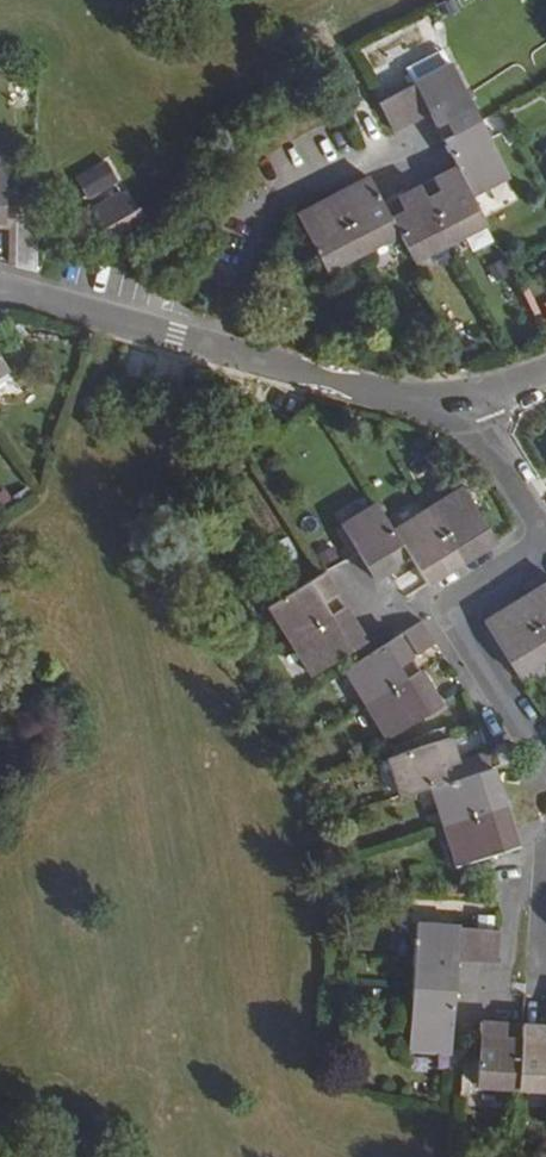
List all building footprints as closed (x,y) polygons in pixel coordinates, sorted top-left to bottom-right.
[(407,70),(415,85),(452,66),(443,51),(407,70)] [(452,66),(415,85),(379,104),(394,132),(429,113),(437,128),(447,123),(453,135),(443,140),(458,168),(432,181),(436,188),(439,194),(426,201),(422,195),(419,188),(401,197),(405,205),(408,211),(392,220),(388,213),(370,178),(297,215),(328,272),(400,234),(415,263),(488,224),(473,196),(510,177),(452,66)] [(447,123),(437,128),(443,140),(453,135),(447,123)] [(108,157),(75,176),(89,200),(122,181),(108,157)] [(436,188),(422,195),(426,201),(439,194),(436,188)] [(108,229),(113,237),(119,247),(151,228),(139,208),(133,211),(122,194),(85,215),(97,235),(108,229)] [(37,205),(6,205),(6,222),(16,222),(16,230),(36,230),(37,205)] [(405,205),(388,213),(392,220),(408,211),(405,205)] [(0,222),(0,231),(7,231),(7,264),(16,266),(16,230),(16,222),(6,222),(0,222)] [(103,244),(113,237),(108,229),(97,235),(103,244)] [(34,270),(36,230),(16,230),(16,266),(34,270)] [(456,551),(463,562),(497,541),(463,488),(394,531),(377,505),(342,526),(376,580),(398,566),(391,554),(403,547),(427,584),(451,569),(444,558),(456,551)] [(451,569),(463,562),(456,551),(444,558),(451,569)] [(322,603),(336,595),(323,573),(269,605),(313,676),(366,643),(344,607),(330,615),(322,603)] [(485,622),(518,676),(545,658),(545,585),(485,622)] [(344,607),(336,595),(322,603),(330,615),(344,607)] [(407,661),(413,657),(436,643),(424,622),(346,670),(390,740),(444,706),(421,671),(415,675),(407,661)] [(421,671),(413,657),(407,661),(415,675),(421,671)] [(437,731),(440,741),(450,738),(446,728),(437,731)] [(450,738),(440,741),(391,757),(404,796),(431,788),(458,865),(517,846),(504,806),(499,792),(491,768),(463,777),(450,782),(445,767),(458,763),(450,738)] [(463,777),(458,763),(445,767),(450,782),(463,777)] [(419,924),(411,1049),(452,1052),(458,960),(496,963),(499,930),(419,924)] [(509,1025),(482,1024),(478,1086),(545,1090),(545,1027),(523,1026),(523,1031),(508,1031),(509,1025)]
